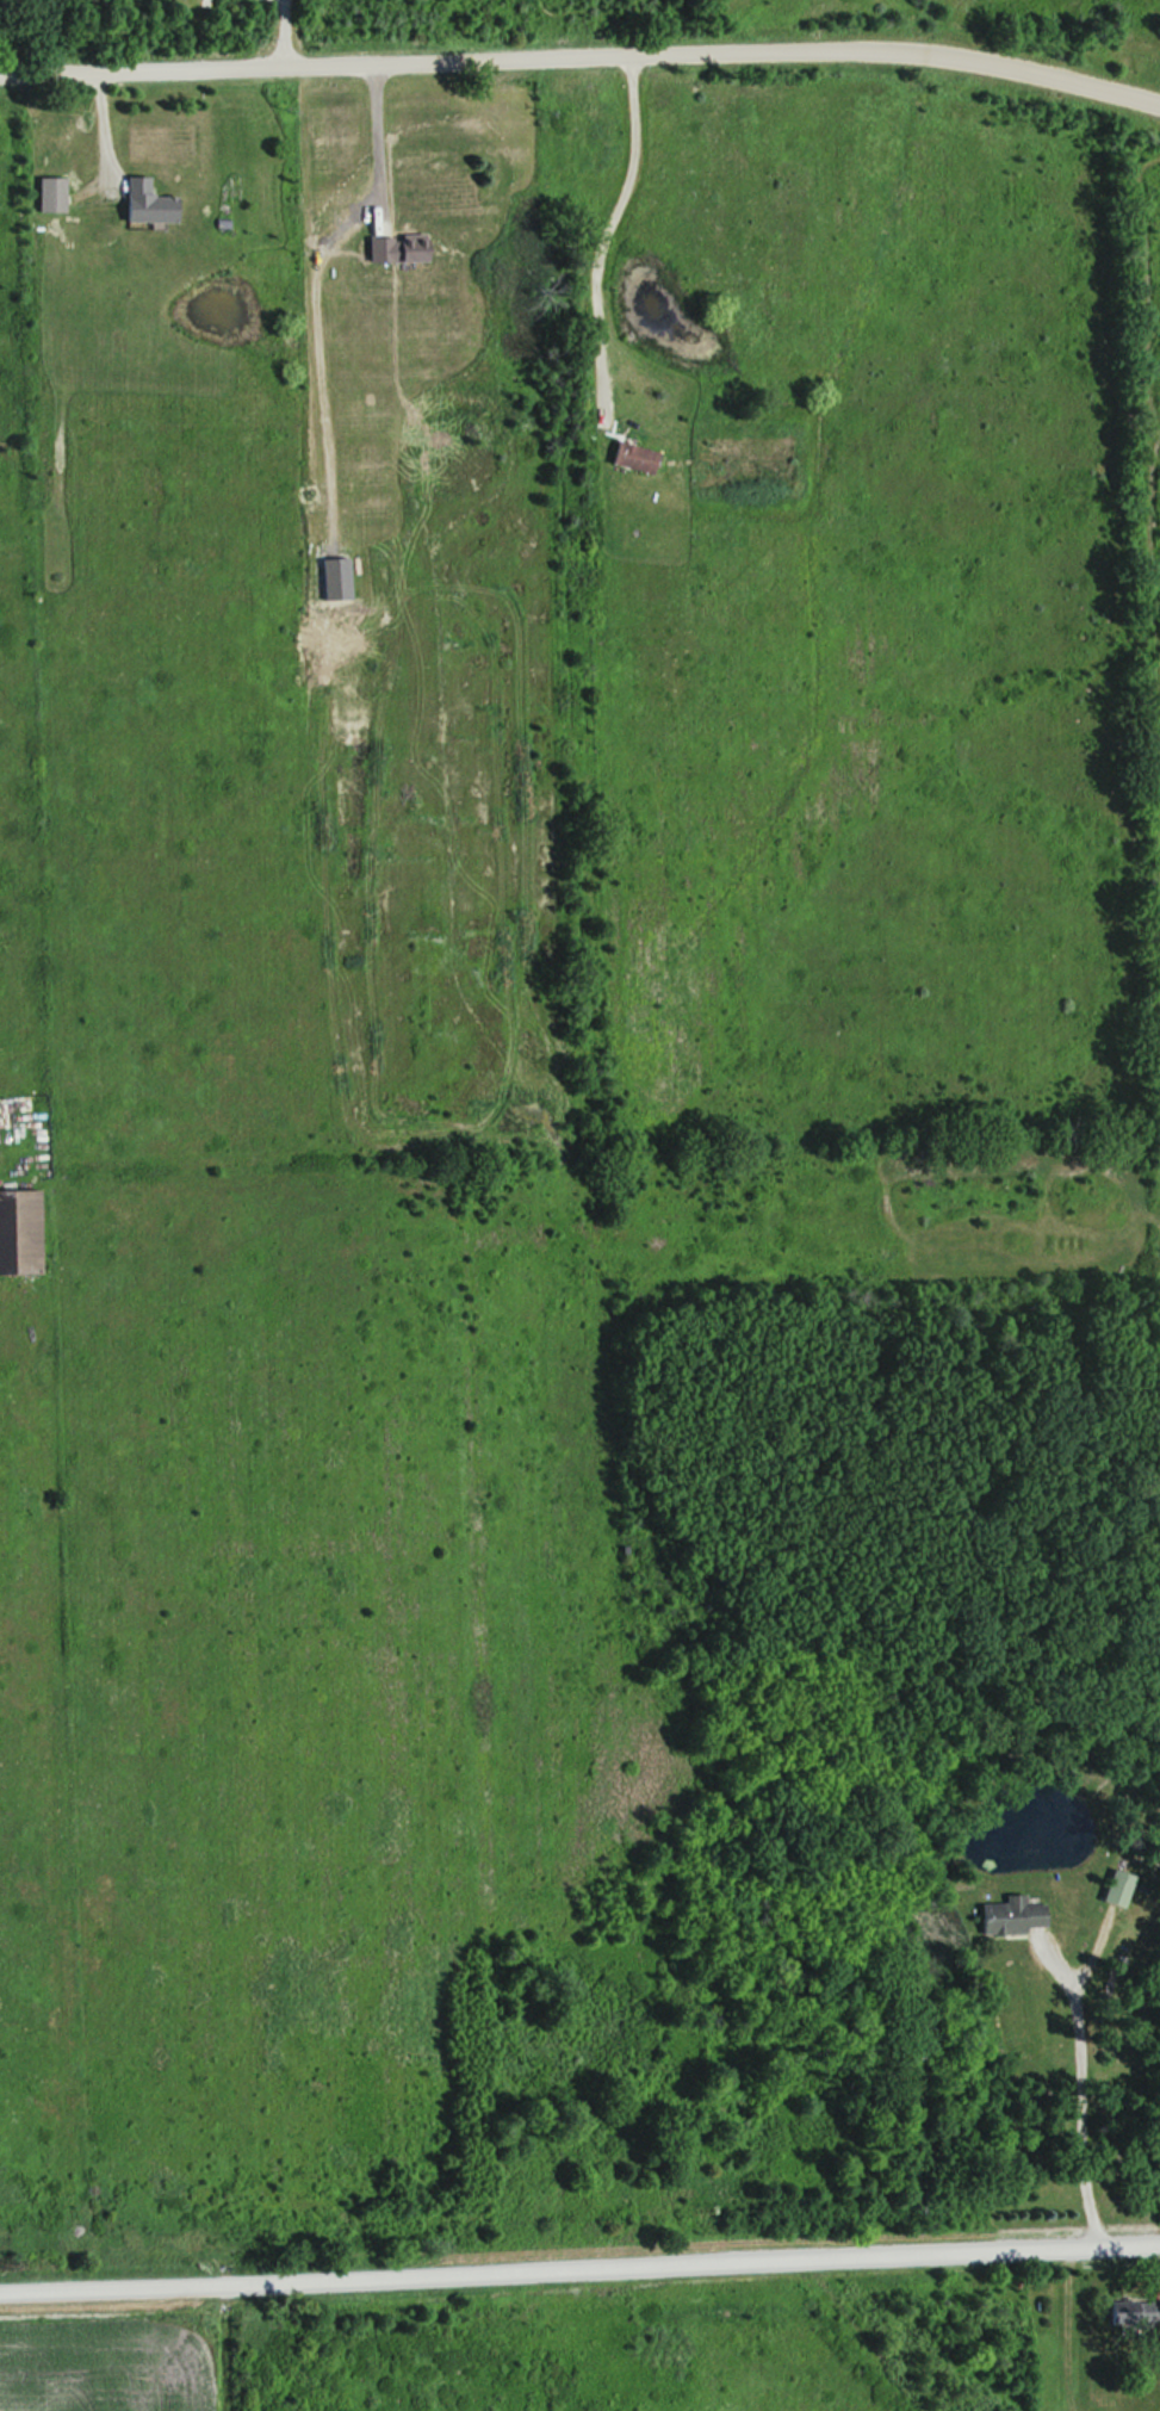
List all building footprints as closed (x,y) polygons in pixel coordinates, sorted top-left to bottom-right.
[(172,197),(144,196),(144,176),(116,176),(116,224),(172,225),(172,197)] [(33,180),(33,210),(54,210),(54,180),(33,180)] [(421,263),(421,232),(370,232),(370,263),(421,263)] [(602,464),(644,476),(650,453),(609,441),(602,464)] [(315,600),(346,600),(346,558),(315,558),(315,600)] [(1021,1898),(972,1899),(973,1933),(1037,1931),(1036,1903),(1022,1904),(1021,1898)] [(1155,2301),(1130,2301),(1130,2326),(1155,2326),(1155,2301)]
